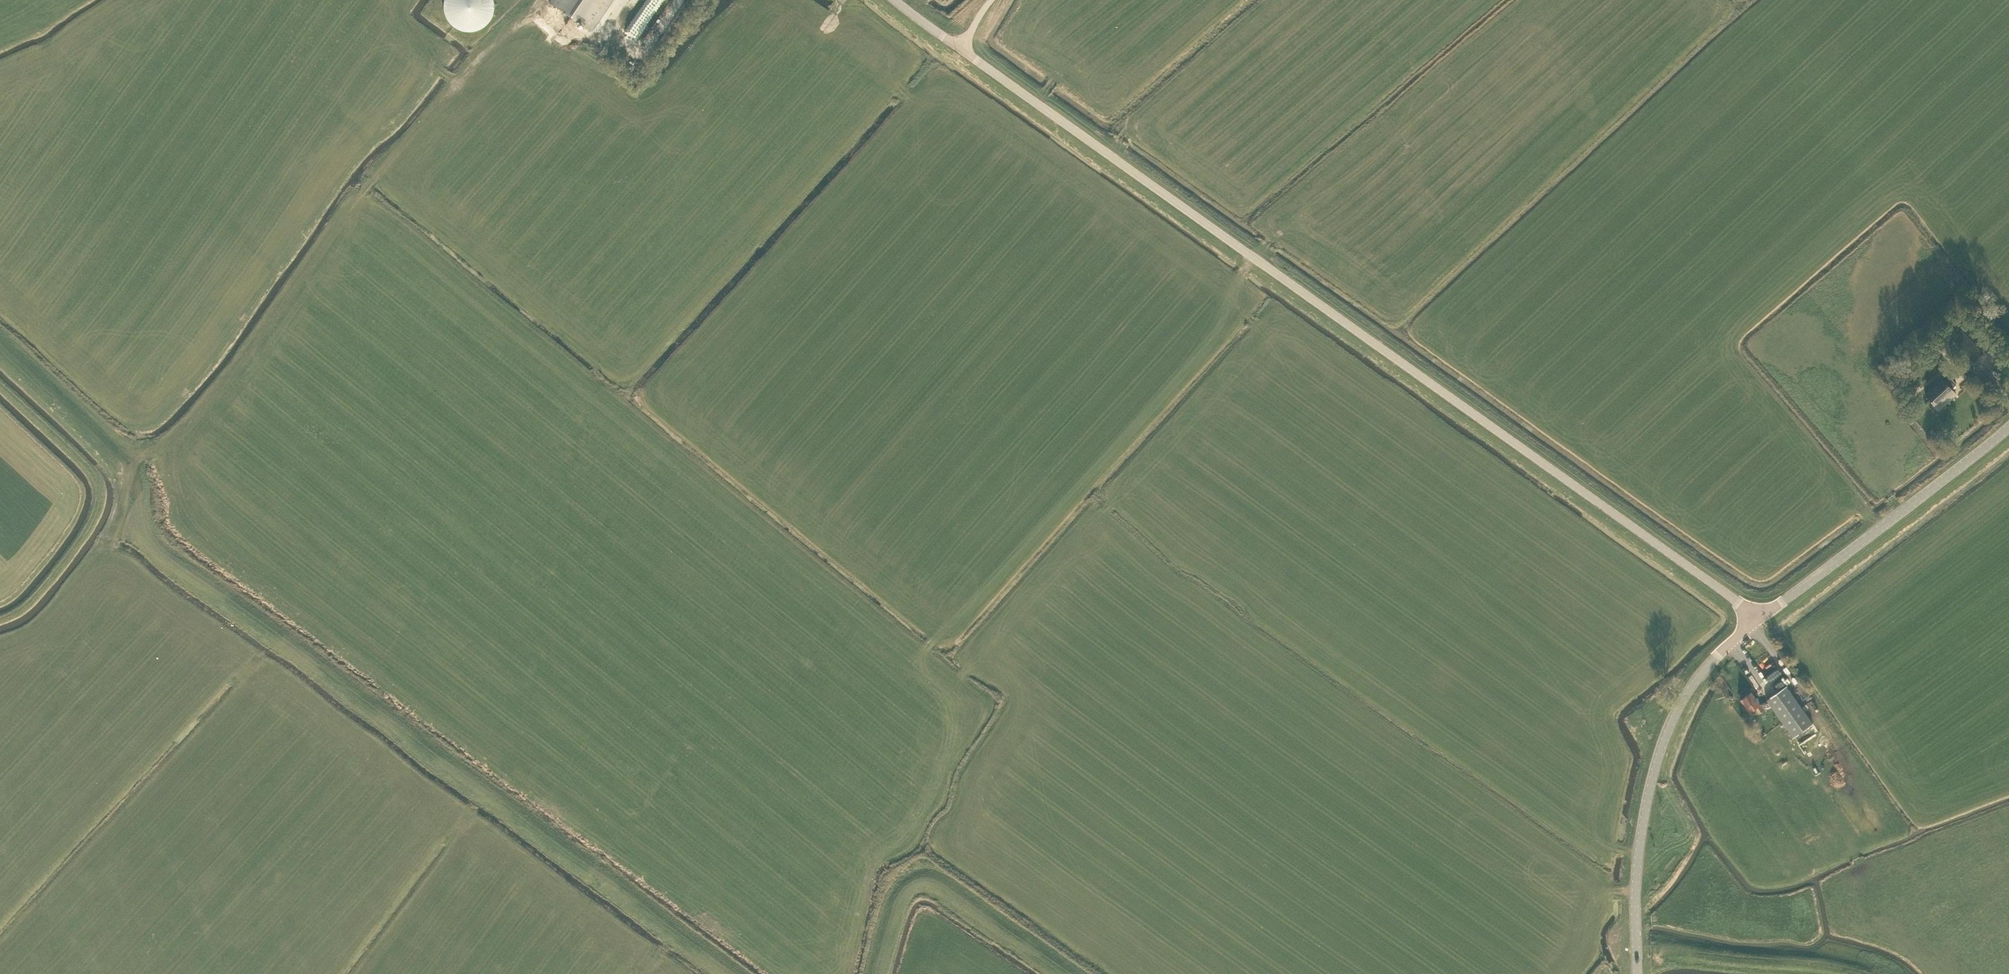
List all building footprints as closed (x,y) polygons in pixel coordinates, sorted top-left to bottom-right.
[(444,3),(443,8),(443,11),(445,15),(446,18),(447,21),(448,22),(450,25),(452,27),(455,29),(457,30),(459,32),(460,32),(463,33),(465,34),(468,34),(470,34),(473,34),(474,34),(477,33),(479,33),(481,32),(483,31),(485,30),(486,29),(488,27),(490,25),(493,22),(494,20),(494,19),(495,17),(496,15),(496,12),(497,3),(496,1),(496,0),(444,0),(444,3)] [(549,2),(592,30),(612,0),(550,0),(549,2)] [(1942,401),(1944,403),(1956,393),(1951,388),(1956,384),(1950,377),(1945,381),(1941,376),(1934,383),(1936,384),(1925,394),(1937,406),(1942,401)] [(1793,737),(1813,723),(1787,685),(1767,700),(1793,737)] [(1741,699),(1750,712),(1755,708),(1759,713),(1764,709),(1751,692),(1741,699)]
